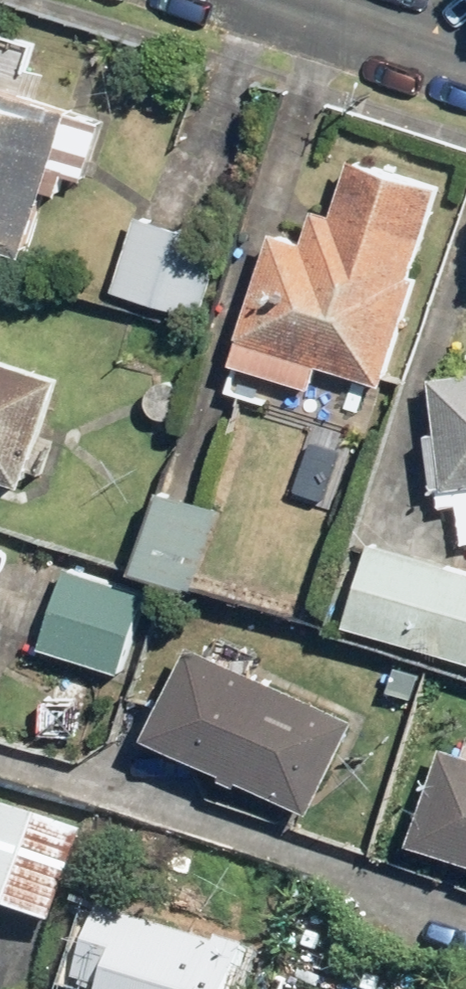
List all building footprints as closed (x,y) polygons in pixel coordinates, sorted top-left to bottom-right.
[(27,256),(48,190),(61,194),(68,171),(88,177),(106,119),(0,86),(0,248),(27,256)] [(248,340),(241,362),(299,380),(301,372),(344,386),(348,373),(390,386),(424,279),(417,276),(428,242),(318,208),(308,240),(277,230),(243,339),(248,340)] [(140,215),(116,290),(203,316),(226,242),(140,215)] [(29,485),(64,378),(0,358),(0,475),(29,485)] [(437,377),(445,430),(433,432),(440,483),(465,479),(465,373),(437,377)] [(165,488),(140,565),(246,599),(271,522),(165,488)] [(350,621),(465,654),(465,565),(374,539),(350,621)] [(67,564),(41,645),(122,670),(148,589),(67,564)] [(194,639),(151,731),(318,808),(361,716),(194,639)] [(418,838),(465,853),(465,747),(449,741),(418,838)] [(51,924),(81,826),(0,801),(0,908),(51,924)] [(247,946),(103,905),(81,983),(101,988),(235,988),(247,946)]
